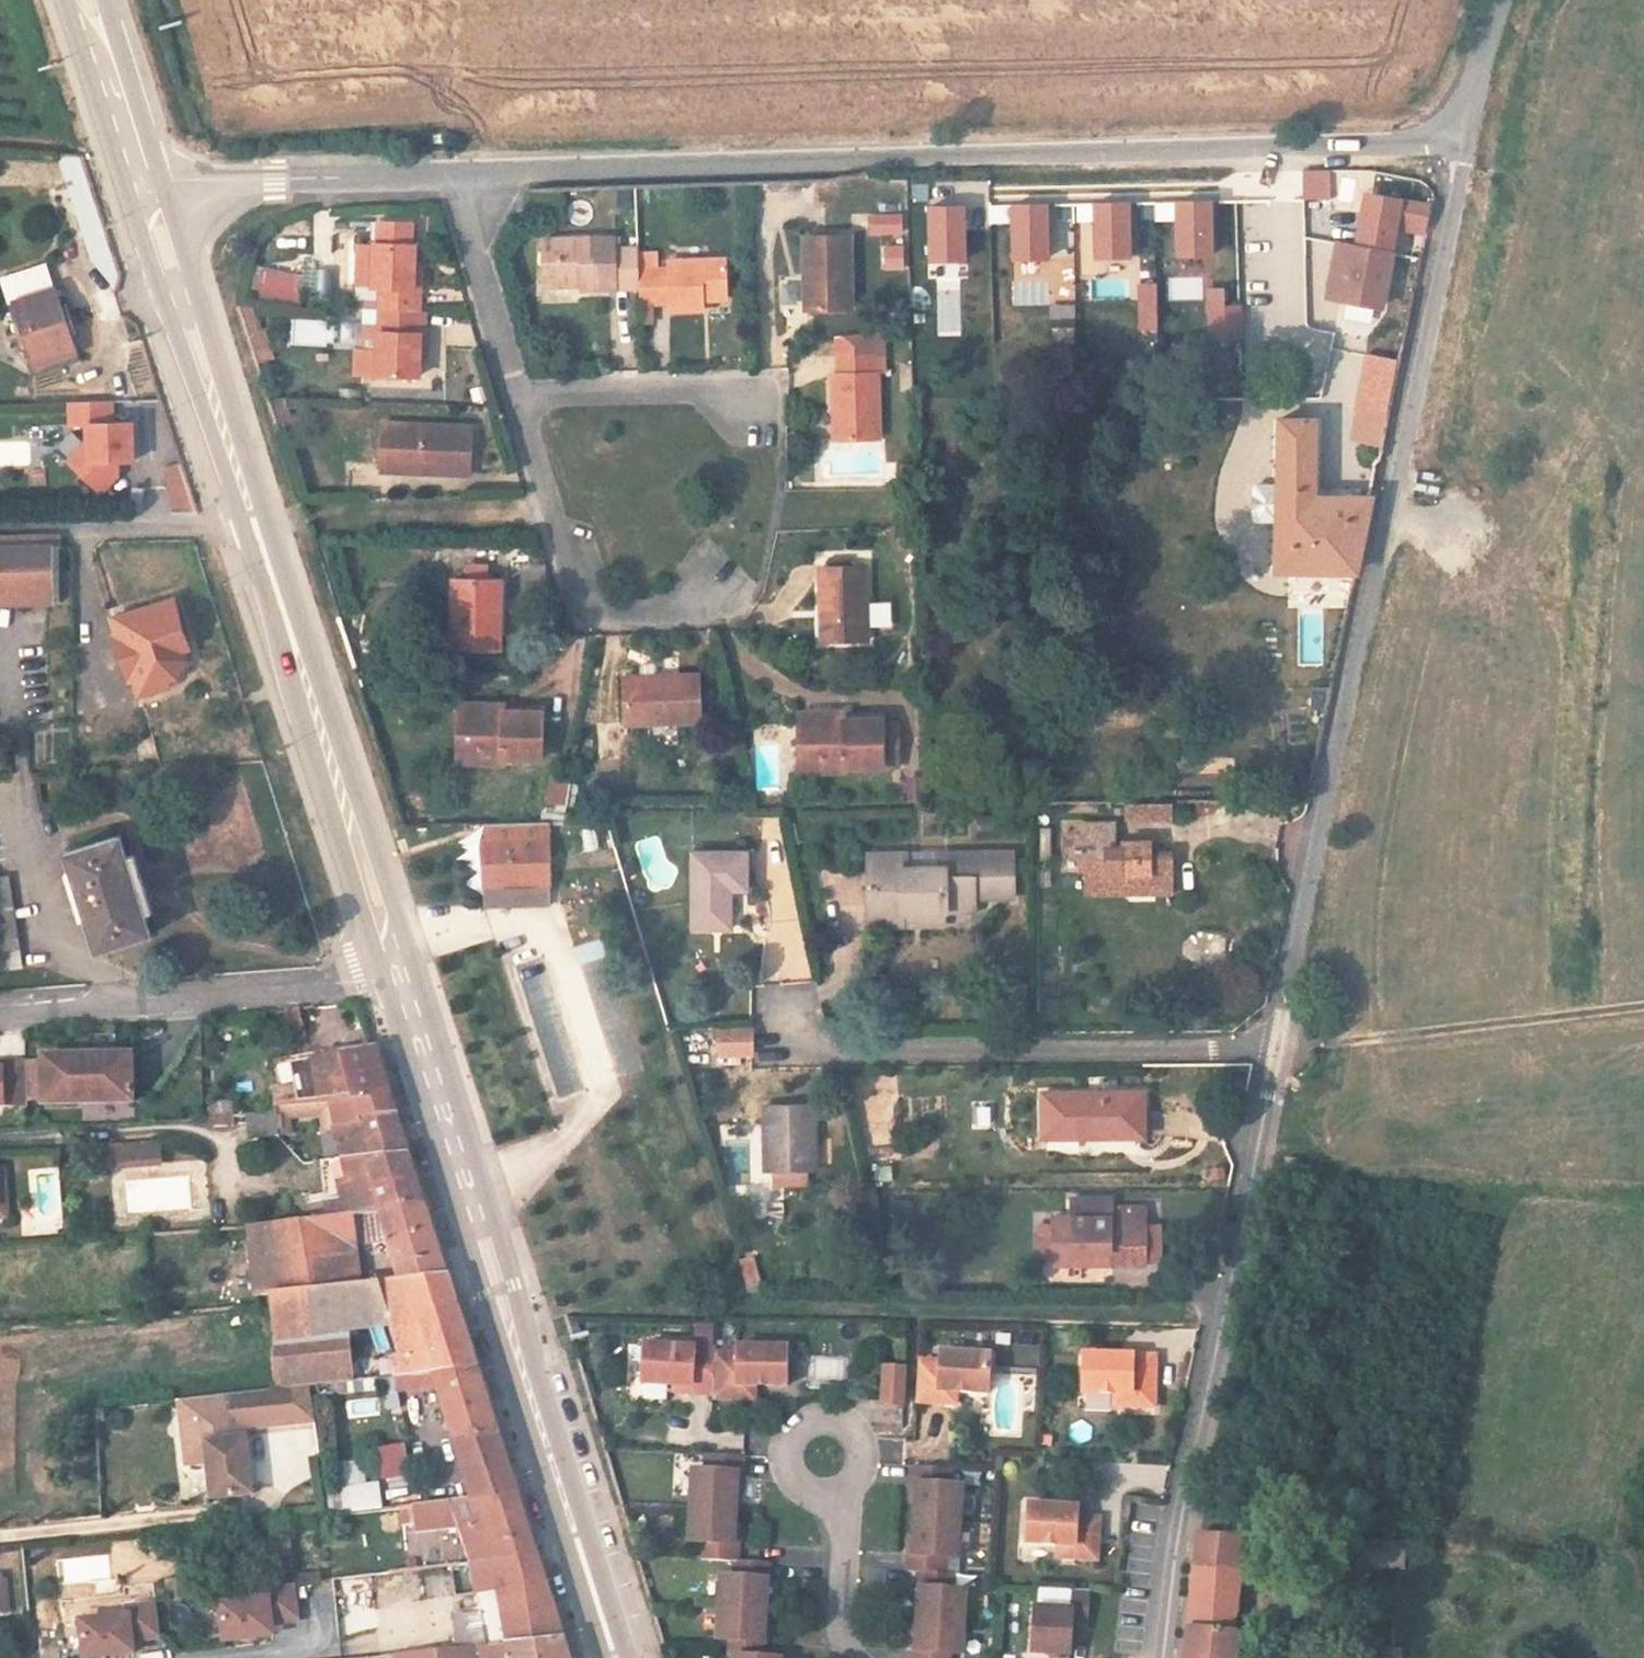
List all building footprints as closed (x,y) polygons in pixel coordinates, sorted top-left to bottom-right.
[(84,194),(71,156),(47,154),(72,227),(93,220),(84,194)] [(1330,171),(1303,172),(1304,200),(1331,199),(1330,171)] [(1415,255),(1426,204),(1368,191),(1357,245),(1344,242),(1331,303),(1373,312),(1387,249),(1415,255)] [(1110,203),(1094,204),(1096,260),(1131,259),(1129,203),(1110,203)] [(1196,203),(1176,204),(1178,258),(1213,257),(1211,203),(1196,203)] [(1032,205),(1013,205),(1014,261),(1049,261),(1048,205),(1032,205)] [(964,207),(929,207),(930,262),(965,262),(964,207)] [(900,216),(869,216),(869,233),(900,233),(900,216)] [(282,246),(311,235),(305,221),(277,232),(282,246)] [(803,237),(804,278),(812,278),(813,311),(848,310),(846,235),(803,237)] [(361,325),(401,327),(403,288),(396,288),(398,240),(372,238),(371,257),(358,257),(355,300),(363,301),(361,325)] [(633,294),(633,276),(633,252),(606,252),(606,241),(539,242),(540,281),(577,280),(577,289),(577,295),(633,294)] [(902,247),(883,248),(884,270),(904,269),(902,247)] [(30,366),(71,352),(40,261),(0,275),(0,301),(6,299),(30,366)] [(633,276),(633,294),(633,308),(665,308),(665,315),(698,315),(698,306),(721,306),(719,262),(664,264),(664,276),(633,276)] [(299,302),(304,271),(257,264),(252,295),(299,302)] [(333,293),(336,268),(320,267),(318,292),(333,293)] [(812,278),(804,278),(804,312),(813,311),(812,278)] [(540,288),(577,289),(577,280),(540,281),(540,288)] [(1156,287),(1139,288),(1140,331),(1157,330),(1156,287)] [(1241,338),(1239,307),(1226,307),(1225,290),(1207,290),(1209,339),(1241,338)] [(1074,306),(1051,306),(1051,319),(1074,318),(1074,306)] [(401,327),(361,325),(360,390),(403,394),(404,372),(405,328),(401,327)] [(405,328),(404,372),(413,371),(415,328),(405,328)] [(830,340),(831,359),(877,358),(876,335),(830,340)] [(1381,450),(1397,362),(1367,357),(1351,444),(1381,450)] [(831,359),(831,378),(875,377),(877,377),(877,358),(831,359)] [(876,442),(875,377),(831,378),(829,378),(830,443),(876,442)] [(104,404),(63,405),(64,428),(80,427),(81,443),(81,464),(71,474),(93,495),(110,477),(110,464),(125,463),(124,425),(105,425),(104,404)] [(1253,490),(1253,527),(1281,527),(1281,564),(1351,572),(1366,505),(1318,500),(1320,419),(1281,418),(1280,490),(1253,490)] [(381,492),(381,485),(416,487),(415,494),(451,496),(453,447),(364,442),(362,491),(381,492)] [(81,464),(81,443),(60,464),(71,474),(81,464)] [(171,514),(190,512),(183,463),(164,466),(171,514)] [(57,582),(59,536),(0,538),(0,585),(57,582)] [(839,582),(813,583),(814,592),(805,592),(805,665),(852,665),(851,592),(840,592),(839,582)] [(429,663),(476,664),(477,595),(431,594),(429,663)] [(111,633),(122,675),(129,673),(135,693),(170,685),(187,657),(173,602),(116,616),(120,630),(111,633)] [(677,741),(676,694),(602,697),(603,743),(677,741)] [(457,763),(457,776),(518,774),(517,728),(477,729),(476,722),(433,723),(434,764),(457,763)] [(864,791),(864,752),(864,744),(826,745),(825,739),(776,740),(777,781),(805,780),(805,792),(864,791)] [(879,752),(864,752),(864,791),(880,791),(879,752)] [(457,763),(434,764),(435,776),(457,776),(457,763)] [(548,769),(540,808),(564,813),(572,773),(548,769)] [(1171,824),(1171,801),(1126,800),(1125,823),(1171,824)] [(115,833),(61,849),(89,948),(144,931),(115,833)] [(1121,849),(1082,850),(1082,873),(1076,873),(1076,880),(1089,881),(1089,898),(1093,898),(1093,924),(1133,925),(1133,913),(1179,914),(1179,880),(1156,880),(1156,869),(1130,869),(1131,875),(1120,875),(1121,849)] [(548,898),(550,852),(486,851),(485,895),(548,898)] [(691,941),(728,941),(728,905),(746,905),(747,867),(692,868),(691,941)] [(982,921),(1019,921),(1019,877),(947,877),(947,889),(918,889),(918,878),(877,877),(877,944),(909,945),(909,933),(952,933),(981,933),(982,921)] [(0,882),(0,940),(18,938),(10,881),(0,882)] [(577,944),(579,962),(605,959),(603,940),(577,944)] [(550,957),(524,962),(545,1089),(572,1085),(550,957)] [(759,1045),(724,1044),(724,1071),(758,1072),(759,1045)] [(327,1056),(347,1131),(386,1129),(373,1088),(362,1052),(327,1056)] [(131,1102),(130,1053),(39,1053),(39,1105),(131,1102)] [(298,1134),(324,1132),(347,1131),(327,1056),(289,1061),(298,1134)] [(23,1115),(22,1072),(0,1073),(0,1116),(23,1115)] [(229,1127),(231,1102),(210,1100),(208,1126),(229,1127)] [(1144,1109),(1042,1108),(1042,1150),(1103,1151),(1102,1155),(1144,1156),(1144,1109)] [(818,1194),(817,1125),(766,1125),(767,1195),(818,1194)] [(324,1132),(327,1164),(396,1160),(391,1145),(386,1129),(347,1131),(324,1132)] [(153,1165),(152,1151),(107,1153),(108,1168),(153,1165)] [(396,1160),(327,1164),(307,1165),(312,1221),(413,1214),(404,1186),(396,1160)] [(236,1296),(265,1293),(348,1287),(345,1255),(374,1252),(379,1285),(434,1281),(423,1247),(413,1214),(312,1221),(232,1227),(236,1296)] [(1053,1282),(1114,1282),(1115,1236),(1128,1236),(1128,1282),(1149,1282),(1149,1278),(1149,1226),(1115,1226),(1115,1217),(1074,1216),(1074,1235),(1052,1235),(1052,1243),(1053,1275),(1053,1282)] [(1128,1236),(1115,1236),(1114,1282),(1128,1282),(1128,1236)] [(1053,1275),(1052,1243),(1041,1244),(1042,1275),(1053,1275)] [(1163,1278),(1163,1243),(1149,1243),(1149,1278),(1163,1278)] [(747,1294),(763,1289),(753,1255),(736,1260),(747,1294)] [(348,1287),(265,1293),(272,1391),(313,1388),(356,1385),(351,1338),(394,1337),(407,1381),(464,1376),(446,1321),(434,1281),(379,1285),(348,1287)] [(708,1392),(710,1355),(711,1346),(640,1343),(638,1382),(687,1385),(686,1391),(708,1392)] [(733,1355),(710,1355),(708,1392),(708,1396),(734,1396),(734,1382),(752,1383),(785,1383),(785,1346),(733,1345),(733,1355)] [(943,1391),(965,1391),(995,1393),(997,1353),(941,1350),(940,1361),(917,1360),(915,1403),(943,1405),(943,1391)] [(1085,1396),(1117,1396),(1134,1396),(1134,1408),(1155,1409),(1156,1359),(1086,1358),(1085,1396)] [(906,1369),(884,1368),(882,1405),(904,1406),(906,1369)] [(480,1429),(464,1376),(407,1381),(441,1504),(502,1498),(480,1429)] [(752,1397),(752,1383),(734,1382),(734,1396),(752,1397)] [(313,1388),(272,1391),(248,1393),(251,1427),(316,1422),(313,1388)] [(964,1406),(965,1391),(943,1391),(943,1405),(964,1406)] [(203,1442),(204,1462),(210,1462),(213,1500),(251,1497),(247,1439),(252,1439),(251,1427),(248,1393),(183,1398),(186,1443),(203,1442)] [(1134,1396),(1117,1396),(1117,1408),(1134,1408),(1134,1396)] [(203,1442),(186,1443),(188,1464),(204,1462),(203,1442)] [(378,1479),(407,1477),(405,1443),(376,1445),(378,1479)] [(377,1480),(364,1482),(361,1460),(341,1464),(349,1513),(382,1507),(377,1480)] [(917,1486),(916,1519),(957,1521),(959,1489),(946,1488),(947,1468),(911,1466),(911,1477),(911,1486),(917,1486)] [(682,1495),(681,1530),(727,1533),(729,1498),(734,1498),(734,1488),(735,1480),(701,1479),(700,1496),(682,1495)] [(511,1528),(502,1498),(441,1504),(391,1508),(393,1531),(403,1529),(404,1540),(446,1533),(458,1569),(521,1563),(511,1528)] [(1027,1546),(1060,1548),(1077,1549),(1076,1562),(1097,1563),(1099,1524),(1078,1523),(1079,1512),(1029,1509),(1027,1546)] [(919,1571),(940,1572),(940,1553),(955,1554),(957,1521),(916,1519),(915,1551),(906,1550),(906,1559),(905,1571),(919,1571)] [(727,1533),(681,1530),(681,1564),(697,1564),(697,1582),(725,1583),(730,1584),(730,1575),(731,1566),(725,1566),(727,1533)] [(290,1554),(288,1532),(267,1534),(269,1555),(290,1554)] [(1196,1534),(1184,1657),(1233,1657),(1236,1634),(1245,1539),(1196,1534)] [(1406,1543),(1353,1541),(1351,1567),(1401,1572),(1406,1543)] [(1059,1561),(1076,1562),(1077,1549),(1060,1548),(1059,1561)] [(458,1569),(464,1603),(461,1603),(466,1626),(444,1628),(445,1635),(447,1657),(516,1657),(549,1655),(534,1605),(521,1563),(458,1569)] [(917,1597),(916,1620),(960,1622),(963,1590),(951,1590),(952,1572),(940,1572),(919,1571),(917,1597)] [(10,1573),(0,1574),(0,1612),(13,1611),(10,1573)] [(279,1597),(231,1602),(235,1639),(284,1634),(283,1622),(282,1618),(291,1618),(291,1622),(311,1620),(308,1583),(278,1586),(279,1597)] [(730,1584),(725,1583),(725,1599),(714,1599),(713,1632),(756,1634),(758,1595),(758,1585),(730,1584)] [(1073,1596),(1072,1620),(1035,1618),(1032,1657),(1075,1657),(1076,1637),(1094,1638),(1096,1597),(1073,1596)] [(140,1610),(92,1615),(95,1652),(144,1647),(143,1635),(143,1631),(151,1631),(151,1635),(171,1633),(168,1597),(139,1599),(140,1610)] [(916,1620),(915,1643),(915,1657),(946,1657),(947,1654),(958,1655),(960,1622),(916,1620)] [(756,1634),(713,1632),(712,1657),(755,1657),(755,1651),(756,1634)]
